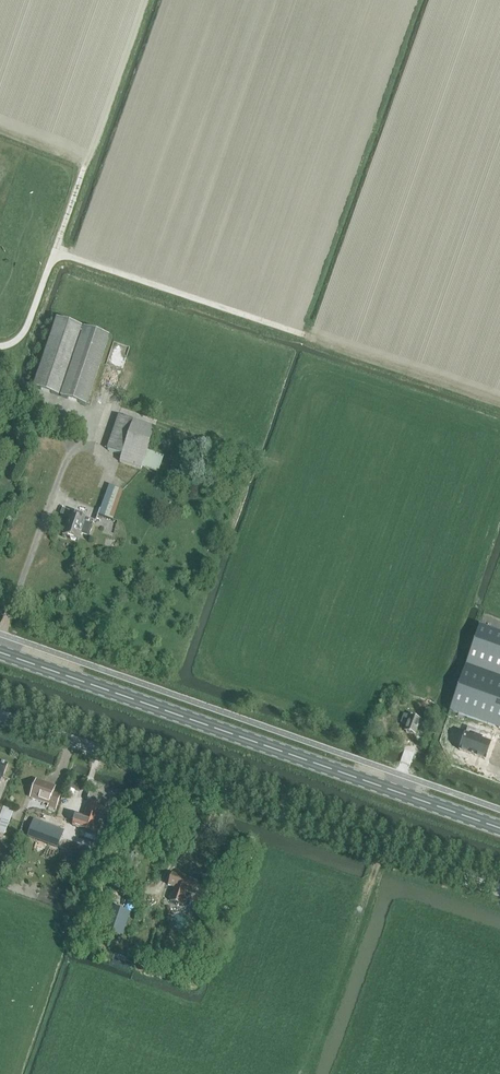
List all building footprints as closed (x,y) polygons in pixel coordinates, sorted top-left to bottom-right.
[(34,386),(59,395),(82,326),(57,317),(34,386)] [(61,395),(86,404),(109,335),(84,327),(61,395)] [(142,470),(142,468),(155,429),(118,416),(107,450),(122,455),(120,462),(142,470)] [(99,515),(114,520),(124,490),(110,485),(99,515)] [(94,525),(89,523),(90,520),(64,511),(63,515),(70,518),(64,535),(70,538),(71,540),(75,541),(77,540),(79,541),(80,536),(89,539),(94,525)] [(450,711),(499,729),(499,633),(480,626),(479,627),(480,627),(469,657),(463,674),(462,674),(462,675),(460,683),(459,683),(459,684),(457,692),(456,692),(456,693),(453,701),(452,702),(453,702),(450,711)] [(423,718),(431,720),(434,712),(426,709),(423,718)] [(405,731),(416,735),(421,720),(410,716),(405,714),(401,723),(407,725),(405,731)] [(493,737),(468,728),(460,751),(461,751),(470,754),(469,754),(471,754),(475,756),(476,756),(485,759),(484,759),(486,760),(491,743),(493,737)] [(31,799),(49,805),(48,807),(56,810),(61,796),(53,794),(56,787),(37,781),(31,799)] [(73,826),(81,828),(95,833),(103,807),(89,803),(84,817),(77,814),(73,826)] [(5,835),(14,812),(3,809),(0,817),(0,819),(1,820),(0,823),(0,833),(5,835)] [(37,842),(58,850),(62,840),(58,839),(62,829),(31,818),(25,835),(38,839),(37,842)] [(172,896),(170,903),(182,907),(187,892),(201,897),(205,885),(173,874),(168,886),(175,888),(172,896)] [(105,932),(121,937),(129,913),(113,908),(105,932)]
